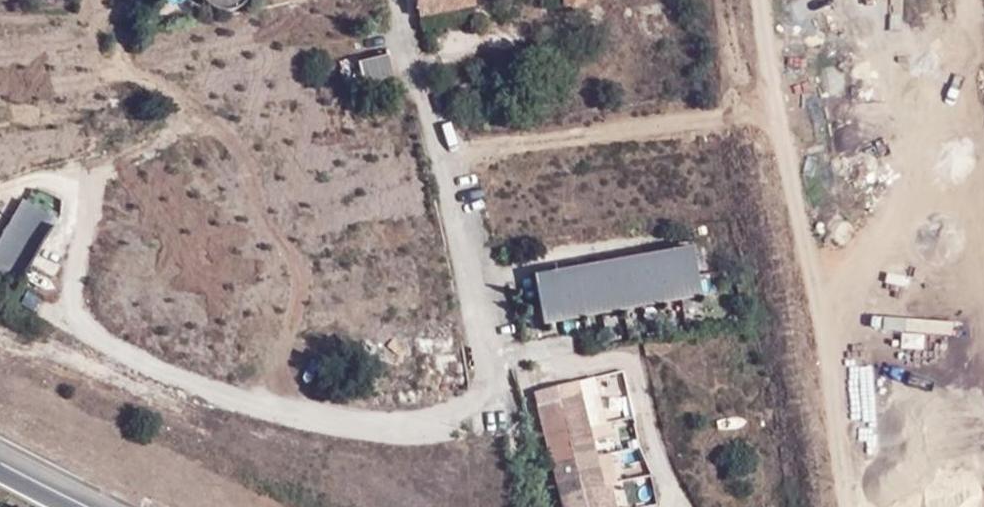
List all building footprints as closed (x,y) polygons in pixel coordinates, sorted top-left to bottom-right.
[(418,17),(475,11),(474,0),(415,0),(418,17)] [(368,75),(384,68),(384,67),(374,47),(359,54),(368,75)] [(57,219),(26,196),(0,233),(0,273),(12,281),(57,219)] [(538,322),(695,294),(687,244),(529,272),(538,322)] [(594,441),(613,437),(610,421),(591,425),(594,441)]
